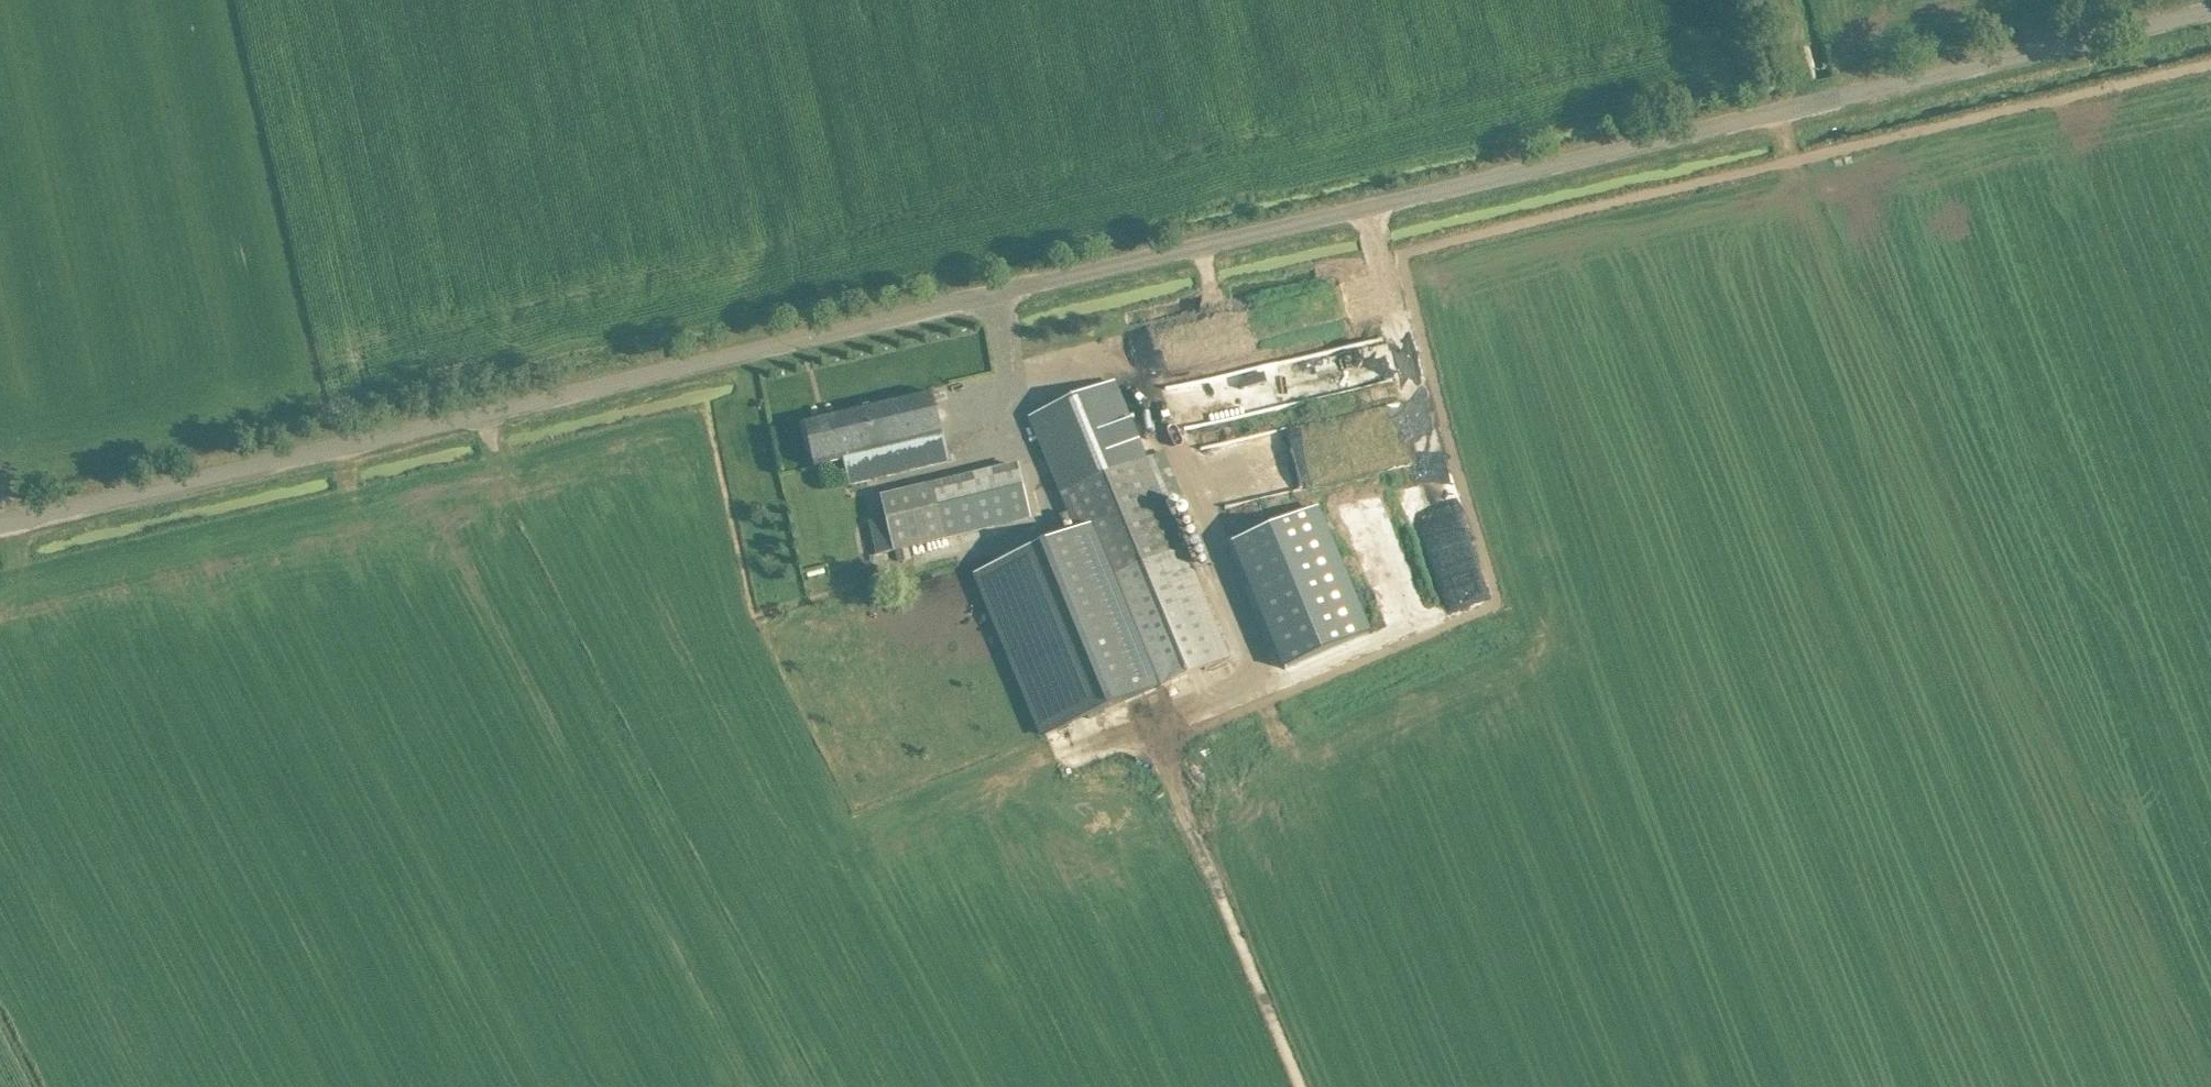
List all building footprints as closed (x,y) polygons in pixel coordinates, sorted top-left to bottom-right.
[(1387,344),(1181,383),(1189,425),(1288,406),(1290,417),(1299,415),(1299,413),(1311,410),(1314,422),(1324,420),(1320,400),(1337,397),(1340,414),(1398,403),(1387,344)] [(1077,531),(973,574),(1002,645),(1040,736),(1045,734),(1046,734),(1145,693),(1229,658),(1223,643),(1164,501),(1182,493),(1165,451),(1147,459),(1115,382),(1030,417),(1077,531)] [(877,479),(950,462),(933,392),(804,422),(815,465),(844,459),(847,473),(850,486),(877,479)] [(894,552),(946,540),(1032,519),(1020,465),(882,498),(886,515),(870,520),(878,554),(894,551),(894,552)] [(1319,507),(1238,542),(1291,667),(1372,632),(1319,507)]
